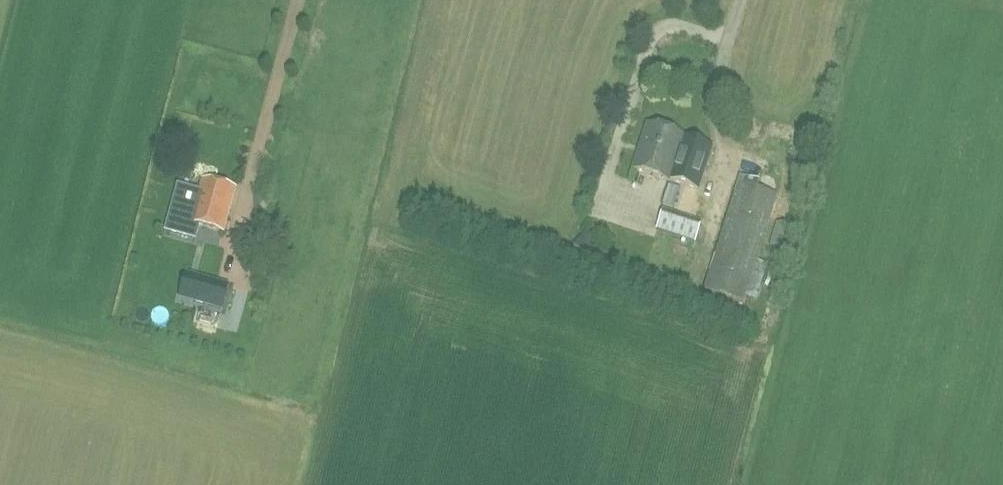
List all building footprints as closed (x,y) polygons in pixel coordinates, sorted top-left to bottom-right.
[(683,137),(684,134),(646,122),(631,171),(668,182),(669,179),(683,137)] [(708,145),(683,137),(669,179),(695,187),(708,145)] [(204,176),(196,204),(180,199),(174,222),(190,227),(192,220),(223,229),(235,185),(204,176)] [(742,300),(776,192),(738,180),(704,287),(742,300)] [(656,230),(696,243),(702,221),(663,209),(656,230)] [(786,250),(793,226),(776,222),(769,246),(786,250)] [(586,230),(573,246),(585,256),(598,240),(586,230)] [(189,281),(185,305),(234,312),(237,288),(189,281)]
